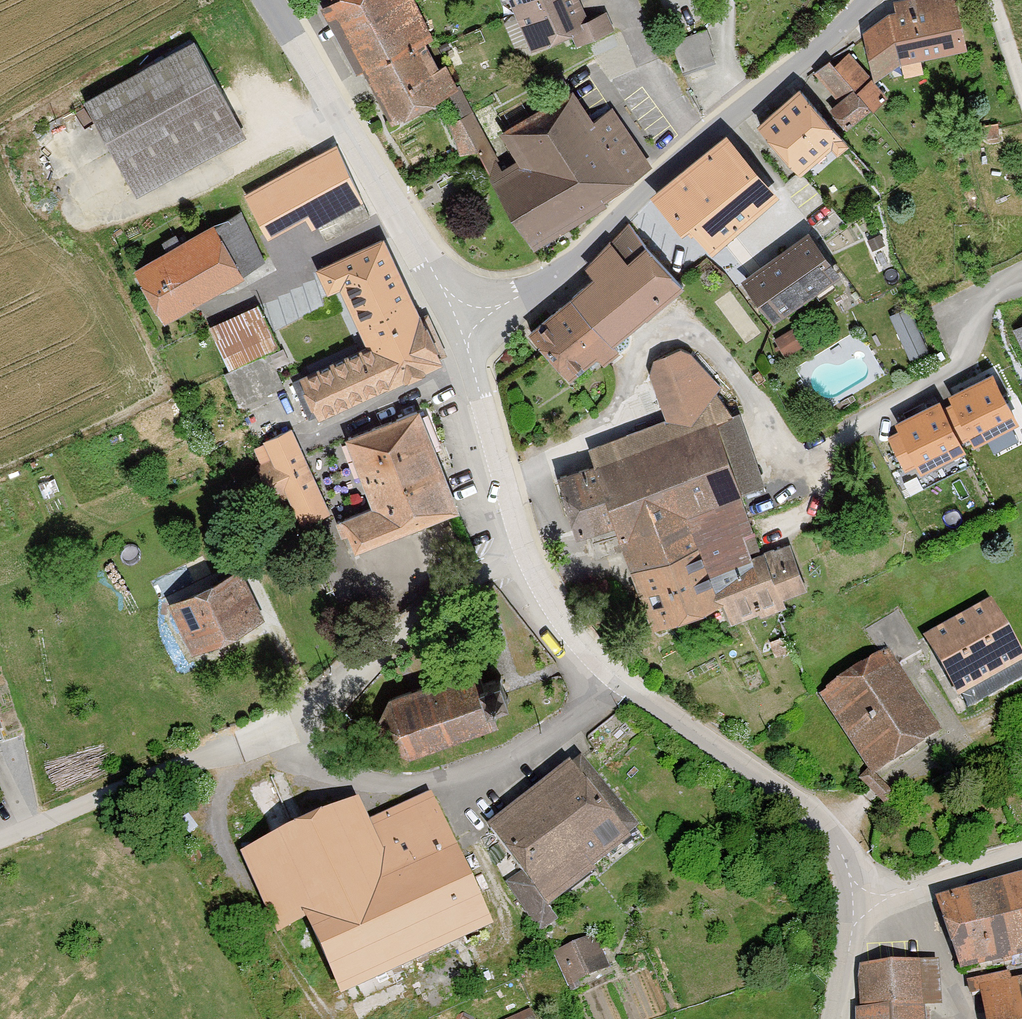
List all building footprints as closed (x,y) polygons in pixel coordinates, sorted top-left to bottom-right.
[(331,2),(394,125),(462,89),(449,65),(433,73),(420,48),(434,41),(413,0),(335,0),(331,2)] [(512,9),(531,0),(507,0),(512,9)] [(579,0),(531,0),(512,9),(529,47),(571,28),(577,42),(611,26),(605,11),(587,19),(579,0)] [(879,11),(864,29),(872,78),(899,62),(901,74),(921,72),(920,53),(964,47),(957,0),(890,0),(879,11)] [(707,28),(672,40),(683,71),(713,60),(708,46),(713,44),(707,28)] [(191,36),(82,95),(135,193),(244,134),(191,36)] [(851,57),(837,69),(875,111),(889,99),(851,57)] [(871,111),(831,67),(819,78),(843,104),(836,110),(852,128),(871,111)] [(573,84),(501,127),(517,157),(501,168),(471,110),(459,116),(474,148),(489,178),(534,246),(609,201),(605,195),(648,163),(608,107),(594,118),(573,84)] [(798,86),(756,120),(797,169),(829,142),(837,152),(847,144),(798,86)] [(474,148),(459,116),(447,121),(458,153),(474,148)] [(777,193),(723,132),(652,194),(678,223),(683,219),(712,249),(777,193)] [(334,145),(244,192),(266,235),(304,215),(309,226),(362,198),(334,145)] [(213,219),(132,266),(161,316),(242,269),(213,219)] [(805,229),(739,282),(771,322),(837,269),(805,229)] [(629,264),(647,248),(630,230),(614,246),(629,264)] [(329,259),(346,296),(398,272),(380,235),(329,259)] [(596,280),(573,301),(613,346),(653,310),(658,315),(685,291),(647,248),(629,264),(614,246),(589,271),(596,280)] [(346,296),(357,318),(408,294),(398,272),(346,296)] [(357,318),(368,343),(420,319),(408,294),(357,318)] [(230,366),(280,344),(260,298),(210,321),(230,366)] [(613,346),(573,301),(532,338),(572,383),(598,360),(606,369),(621,355),(613,346)] [(420,319),(368,343),(386,381),(438,357),(420,319)] [(1012,326),(1021,347),(1021,321),(1012,326)] [(368,343),(298,376),(316,414),(386,381),(368,343)] [(652,355),(651,377),(664,414),(589,443),(595,457),(556,473),(576,532),(586,529),(594,550),(618,541),(646,624),(721,598),(731,624),(785,605),(781,597),(807,588),(788,540),(760,549),(739,490),(764,481),(741,410),(732,412),(713,392),(720,386),(682,343),(652,355)] [(268,351),(222,372),(236,403),(282,382),(268,351)] [(993,375),(948,398),(974,449),(1019,426),(993,375)] [(940,402),(895,425),(921,476),(966,453),(940,402)] [(417,406),(347,432),(373,502),(339,514),(351,545),(454,507),(417,406)] [(288,425),(263,436),(270,453),(255,460),(271,496),(283,490),(296,519),(324,507),(288,425)] [(236,566),(166,599),(189,649),(260,616),(236,566)] [(922,636),(956,697),(1021,661),(1021,654),(991,598),(922,636)] [(919,649),(894,607),(863,626),(880,654),(819,690),(870,776),(939,734),(896,663),(919,649)] [(479,663),(387,695),(378,714),(387,739),(412,751),(496,721),(491,706),(516,698),(507,671),(484,679),(479,663)] [(629,834),(566,758),(482,828),(544,903),(629,834)] [(279,766),(223,793),(248,847),(236,852),(275,934),(304,921),(343,1002),(493,930),(427,792),(370,819),(358,795),(305,820),(279,766)] [(932,897),(961,968),(1021,953),(1021,874),(932,897)] [(591,933),(553,950),(567,981),(605,964),(591,933)] [(936,959),(857,964),(860,1006),(925,1003),(939,1002),(936,959)] [(966,977),(968,991),(979,990),(984,1018),(1021,1018),(1021,975),(1008,977),(1006,970),(966,977)] [(860,1006),(853,1007),(854,1018),(926,1018),(925,1003),(860,1006)] [(501,1018),(531,1018),(527,1008),(501,1018)]
